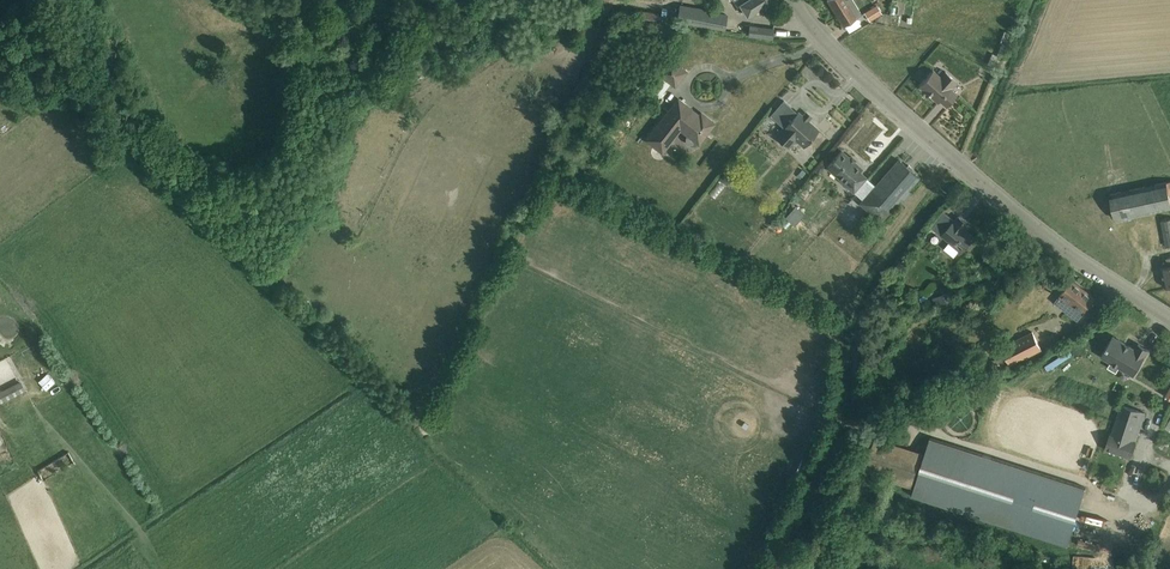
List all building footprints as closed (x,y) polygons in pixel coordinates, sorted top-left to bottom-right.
[(742,7),(748,16),(761,8),(767,17),(775,11),(769,2),(772,0),(752,0),(742,7)] [(843,26),(857,18),(862,15),(857,6),(853,0),(847,0),(846,0),(827,0),(843,26)] [(679,6),(676,21),(724,30),(726,17),(727,14),(679,6)] [(870,21),(881,14),(877,6),(865,13),(870,21)] [(658,25),(666,26),(667,16),(659,15),(658,25)] [(774,40),(775,30),(753,25),(751,36),(774,40)] [(992,53),(987,64),(992,66),(999,65),(1007,45),(1001,43),(996,55),(992,53)] [(933,71),(919,86),(939,104),(940,102),(948,108),(958,96),(951,90),(957,82),(945,72),(940,78),(933,71)] [(669,110),(646,139),(663,152),(671,142),(666,138),(676,125),(688,135),(687,135),(687,136),(687,137),(686,137),(686,138),(686,139),(687,140),(687,141),(687,142),(688,142),(688,143),(689,143),(689,144),(690,144),(691,145),(692,145),(693,145),(694,145),(695,145),(696,145),(696,144),(697,144),(698,143),(699,143),(707,133),(706,132),(714,122),(702,113),(699,116),(690,109),(691,108),(679,99),(673,106),(676,109),(673,113),(669,110)] [(789,150),(797,143),(804,149),(820,131),(810,122),(814,118),(808,112),(803,117),(798,112),(797,113),(784,100),(770,116),(784,128),(776,136),(789,150)] [(840,180),(854,192),(867,178),(860,172),(862,169),(841,150),(836,156),(834,156),(832,159),(832,161),(827,166),(841,178),(840,180)] [(861,202),(882,220),(903,196),(905,198),(910,193),(907,191),(919,177),(911,170),(912,168),(909,165),(907,167),(899,159),(861,202)] [(720,180),(726,186),(733,178),(727,172),(720,180)] [(1111,194),(1116,220),(1169,208),(1169,196),(1167,181),(1111,194)] [(795,206),(786,216),(795,224),(804,213),(795,206)] [(960,255),(974,237),(965,230),(969,225),(958,216),(955,220),(954,220),(941,235),(959,250),(957,252),(960,255)] [(1162,220),(1167,246),(1169,246),(1169,219),(1162,220)] [(801,237),(806,231),(797,223),(792,230),(801,237)] [(1168,267),(1161,268),(1165,287),(1169,286),(1169,257),(1167,258),(1168,267)] [(1086,311),(1096,298),(1073,281),(1057,302),(1070,312),(1077,319),(1086,311)] [(936,308),(959,297),(955,289),(932,299),(936,308)] [(1003,347),(1002,347),(1011,364),(1012,364),(1041,349),(1041,348),(1034,335),(1033,331),(1032,332),(1031,332),(1016,340),(1003,347)] [(1113,336),(1101,356),(1111,362),(1108,367),(1116,372),(1119,367),(1134,375),(1149,349),(1138,343),(1135,349),(1113,336)] [(1149,355),(1142,364),(1156,374),(1162,366),(1149,355)] [(981,363),(983,370),(1005,365),(1003,358),(981,363)] [(28,391),(22,378),(0,388),(0,398),(2,402),(28,391)] [(1114,386),(1111,396),(1117,398),(1120,388),(1114,386)] [(1131,457),(1146,413),(1121,405),(1107,449),(1131,457)] [(874,436),(863,470),(913,486),(924,451),(874,436)] [(1085,488),(930,438),(912,495),(1067,545),(1085,488)] [(927,561),(948,552),(943,540),(922,549),(927,561)] [(1094,566),(1095,555),(1077,554),(1076,566),(1094,566)]
